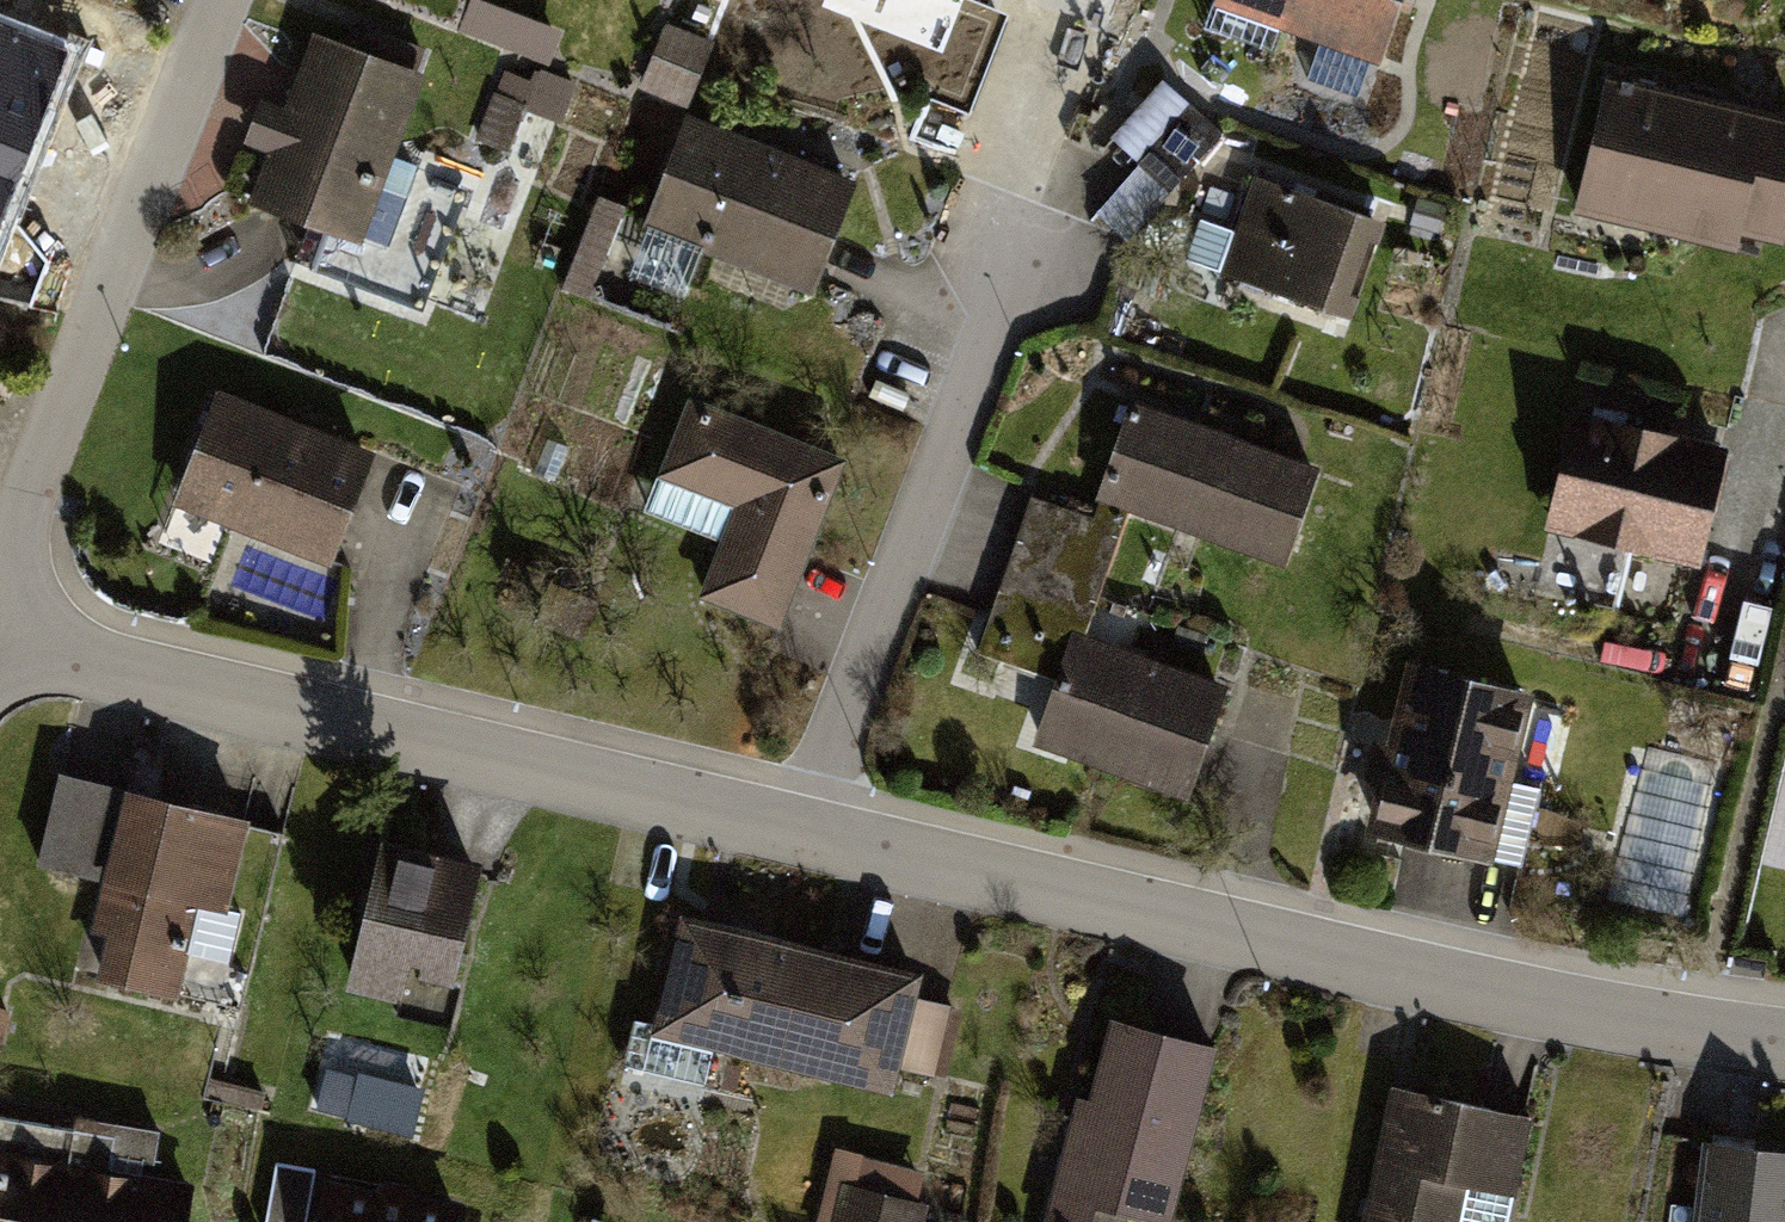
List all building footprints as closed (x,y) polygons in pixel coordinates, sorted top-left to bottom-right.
[(561,55),(570,18),(489,0),(479,0),(471,34),(561,55)] [(1380,56),(1399,0),(1215,0),(1380,56)] [(11,198),(69,64),(0,35),(0,194),(11,198)] [(424,82),(305,44),(255,198),(374,236),(424,82)] [(484,134),(520,148),(547,80),(510,66),(484,134)] [(1169,177),(1223,130),(1177,77),(1123,124),(1169,177)] [(1583,90),(1558,220),(1762,258),(1784,135),(1784,128),(1583,90)] [(851,181),(690,119),(649,227),(809,288),(851,181)] [(1241,181),(1200,284),(1363,349),(1404,247),(1241,181)] [(217,386),(165,511),(322,576),(374,450),(217,386)] [(1322,466),(1134,401),(1098,505),(1285,570),(1322,466)] [(844,463),(692,404),(663,480),(733,507),(697,599),(778,630),(844,463)] [(1574,414),(1544,527),(1701,569),(1731,456),(1574,414)] [(1224,686),(1072,637),(1035,747),(1188,797),(1224,686)] [(1529,699),(1403,667),(1362,827),(1489,859),(1529,699)] [(215,929),(237,832),(97,801),(58,975),(138,993),(155,916),(215,929)] [(457,883),(353,856),(313,1012),(416,1039),(457,883)] [(921,994),(678,945),(655,1057),(897,1107),(921,994)] [(1025,1221),(1157,1221),(1198,1075),(1075,1041),(1025,1221)] [(421,1126),(432,1081),(373,1066),(362,1112),(421,1126)] [(1343,1221),(1486,1221),(1497,1148),(1356,1127),(1343,1221)] [(1709,1144),(1701,1221),(1784,1221),(1784,1151),(1709,1144)] [(927,1156),(848,1161),(851,1221),(931,1221),(927,1156)] [(0,1172),(0,1221),(148,1221),(152,1199),(0,1172)] [(292,1190),(287,1221),(430,1221),(432,1214),(292,1190)]
